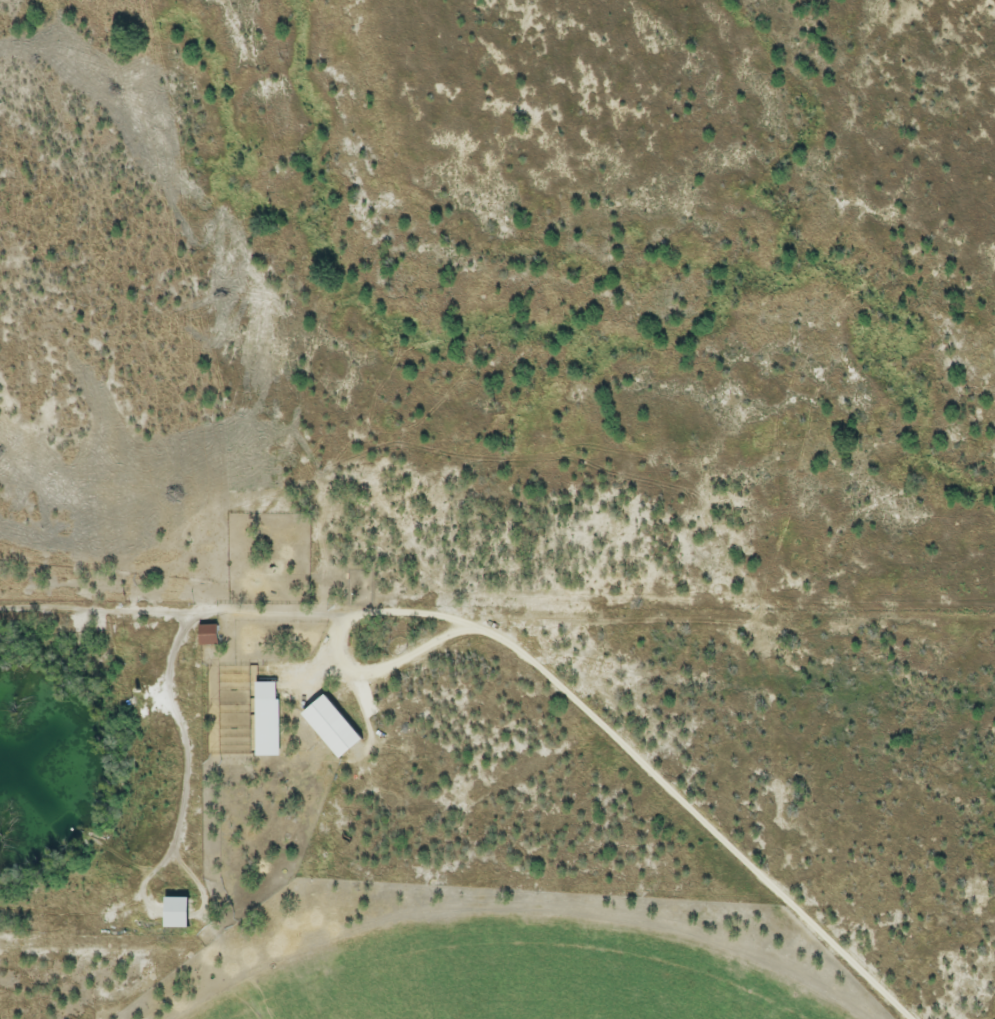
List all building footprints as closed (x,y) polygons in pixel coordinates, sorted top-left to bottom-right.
[(184,924),(184,898),(136,898),(136,924),(184,924)]
